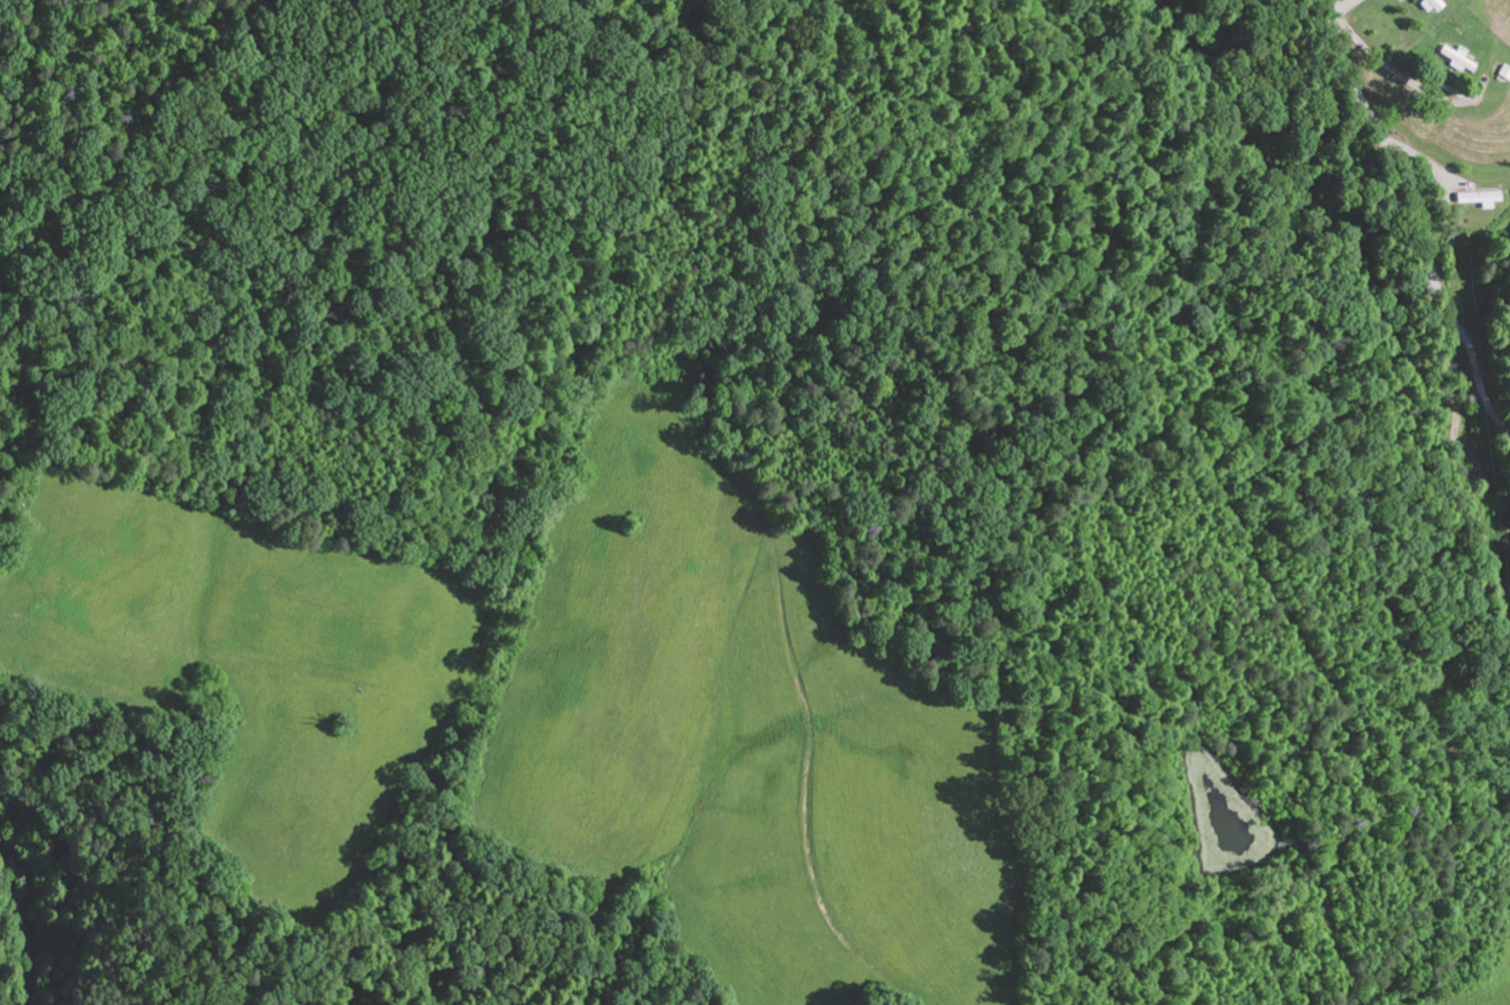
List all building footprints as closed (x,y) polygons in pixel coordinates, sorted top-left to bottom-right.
[(1475,66),(1445,45),(1441,51),(1471,72),(1475,66)] [(1497,192),(1454,192),(1454,201),(1497,201),(1497,192)]
